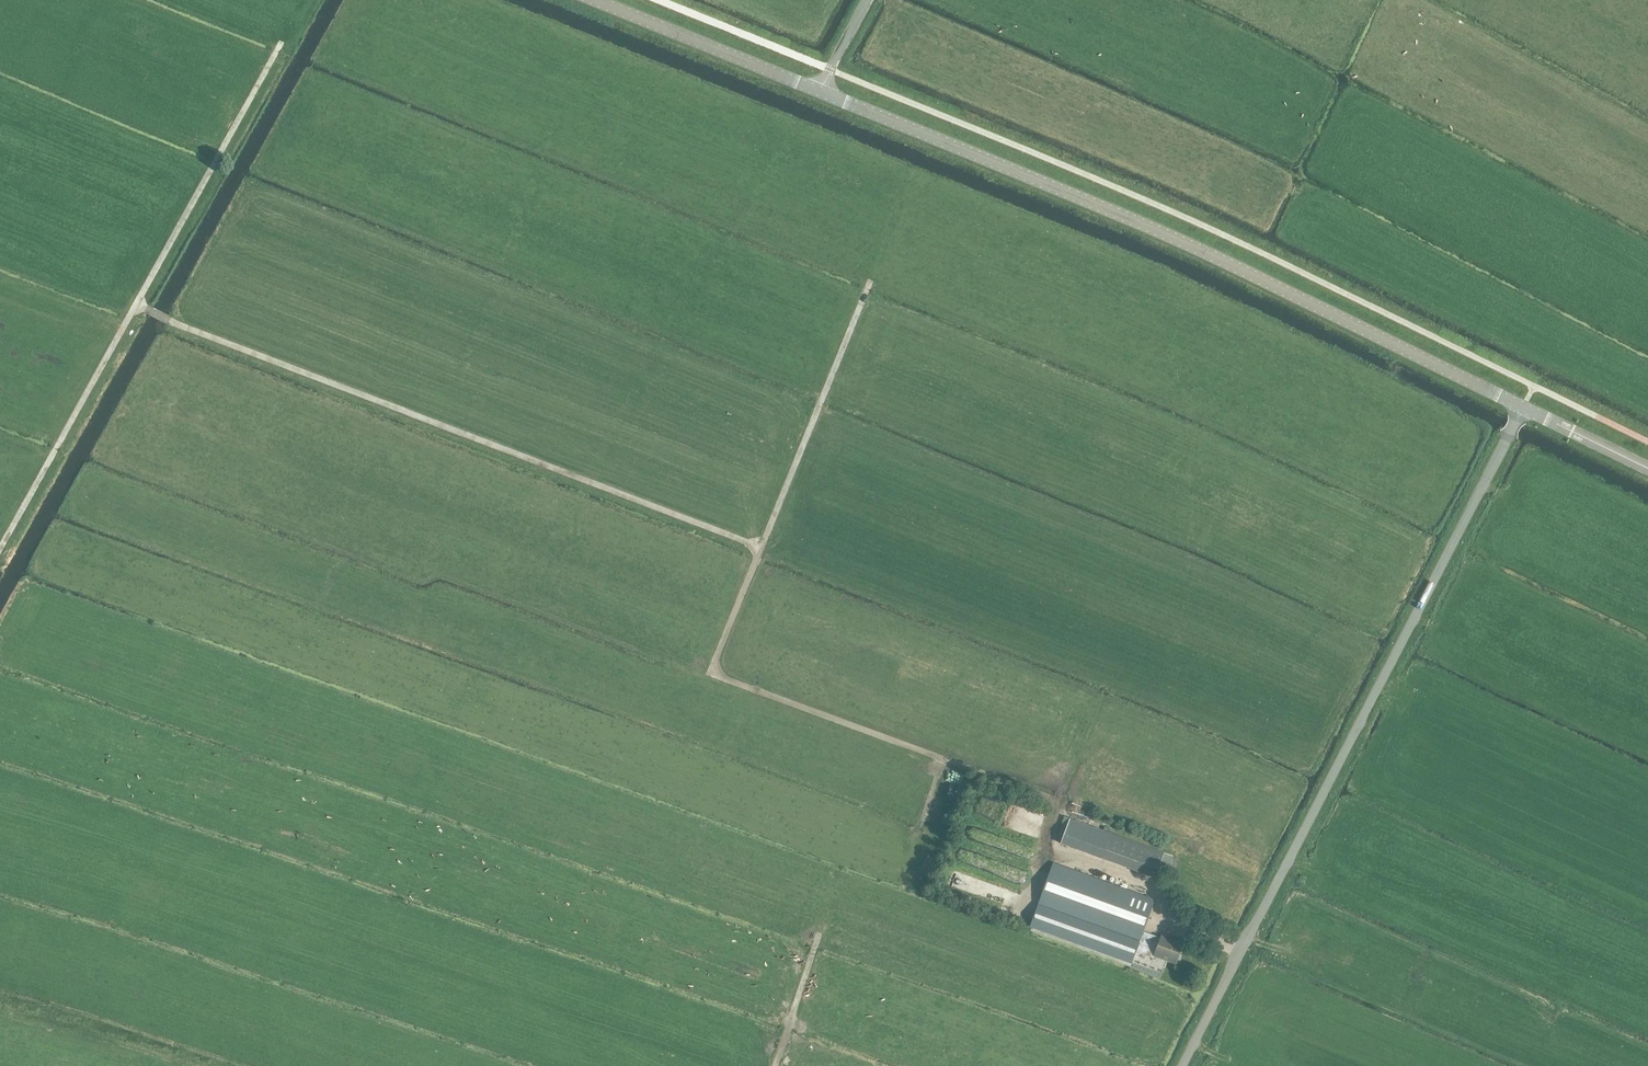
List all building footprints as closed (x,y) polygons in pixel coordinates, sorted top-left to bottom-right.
[(1061,844),(1102,859),(1154,877),(1163,853),(1070,819),(1061,844)] [(1054,864),(1037,908),(1031,926),(1132,963),(1139,942),(1157,949),(1155,956),(1176,963),(1177,961),(1178,960),(1180,956),(1179,955),(1183,945),(1161,937),(1161,938),(1143,932),(1154,901),(1054,864)]
